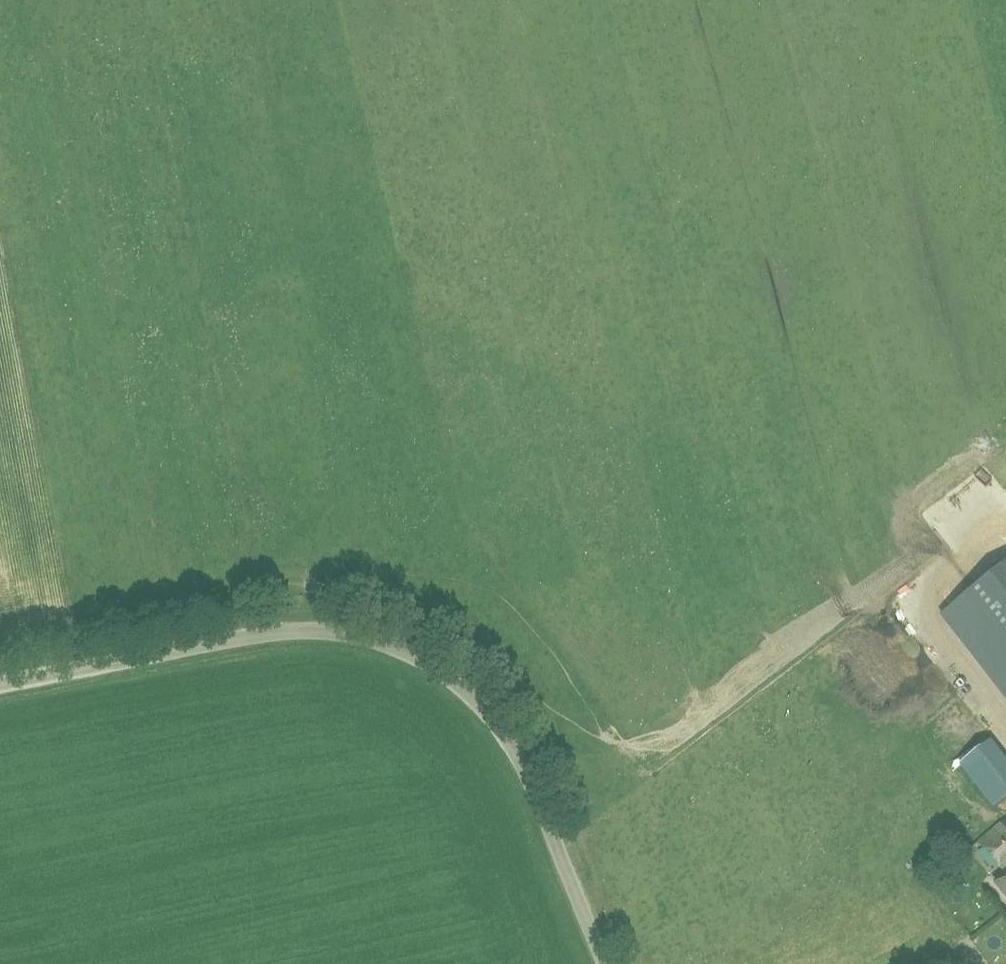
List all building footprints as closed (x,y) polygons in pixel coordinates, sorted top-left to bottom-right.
[(943,615),(1005,698),(1005,566),(943,615)] [(968,771),(998,741),(979,721),(948,750),(968,771)] [(1005,766),(1005,754),(997,746),(972,773),(987,787),(1005,766)] [(1005,793),(1005,772),(990,779),(998,796),(1005,793)] [(978,841),(1005,874),(1005,817),(978,841)] [(999,887),(1005,881),(1005,874),(996,883),(999,887)]
